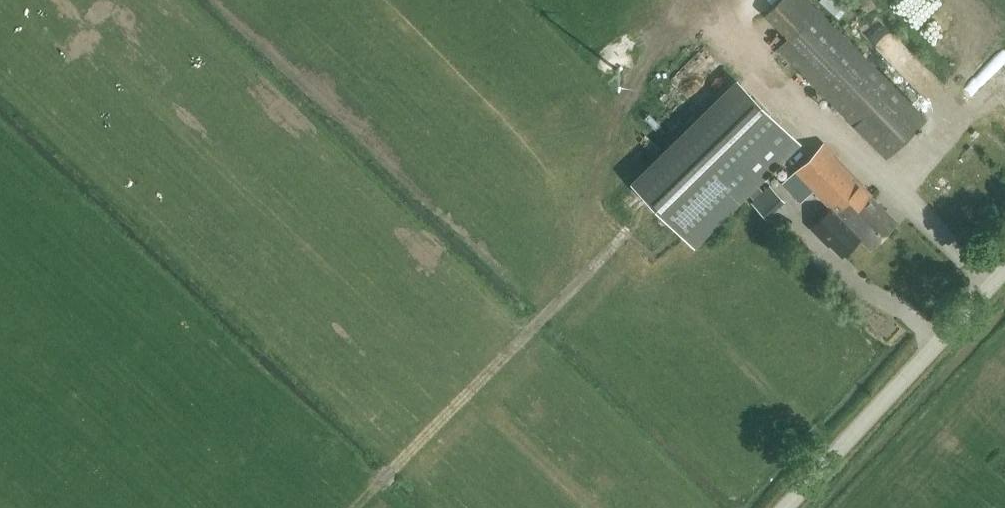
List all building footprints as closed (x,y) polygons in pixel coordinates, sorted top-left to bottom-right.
[(710,13),(725,0),(698,0),(710,13)] [(927,118),(811,0),(779,0),(766,13),(788,35),(779,44),(888,156),(927,118)] [(635,183),(692,241),(797,140),(740,81),(635,183)] [(873,191),(824,141),(796,168),(835,208),(817,226),(824,233),(824,235),(830,242),(832,242),(845,255),(863,237),(871,246),(897,221),(871,193),(873,191)]
